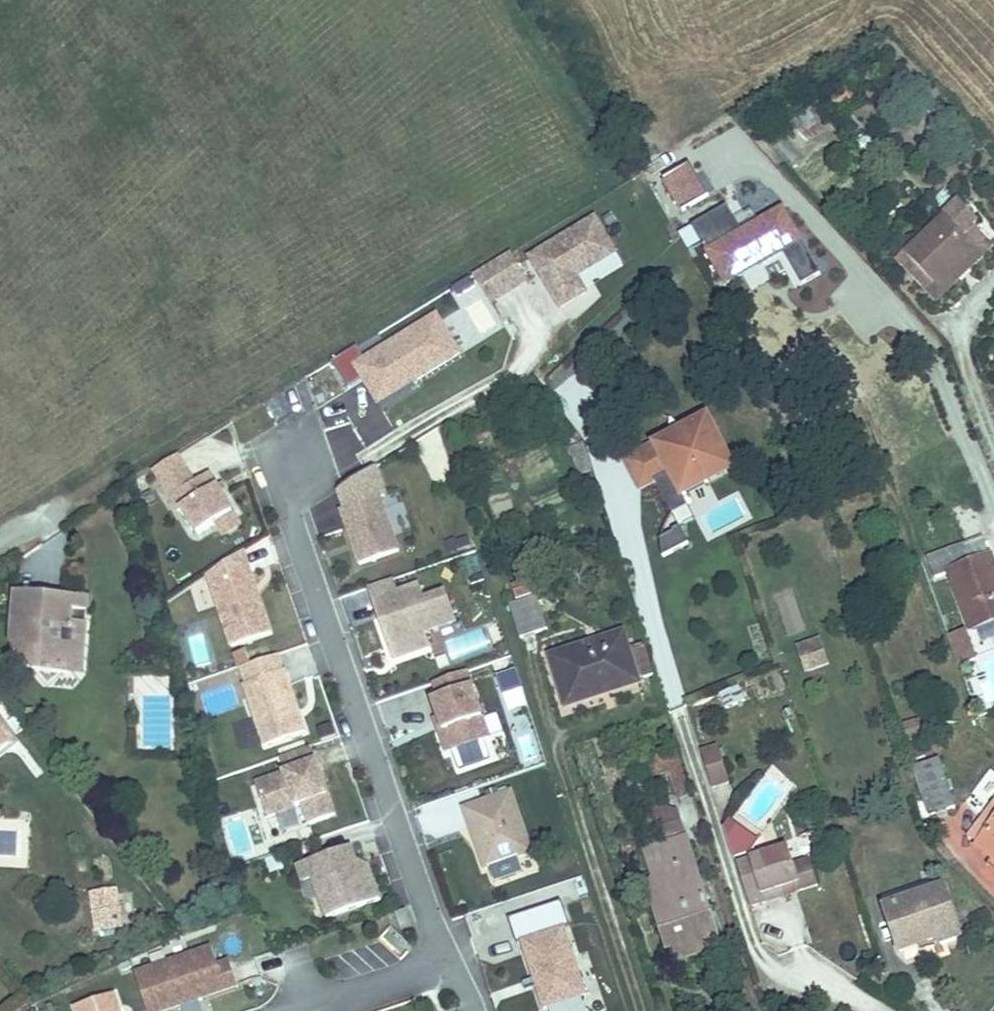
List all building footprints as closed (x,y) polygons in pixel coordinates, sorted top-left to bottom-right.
[(715,192),(695,159),(669,175),(689,207),(715,192)] [(823,270),(784,205),(747,228),(731,202),(686,229),(695,245),(707,238),(725,268),(756,249),(763,261),(786,247),(806,280),(823,270)] [(955,212),(908,250),(940,289),(975,260),(966,248),(977,239),(955,212)] [(577,277),(617,253),(596,220),(532,259),(563,308),(587,293),(577,277)] [(732,280),(763,261),(756,249),(725,268),(732,280)] [(528,282),(512,254),(475,277),(491,304),(528,282)] [(410,380),(406,374),(414,369),(418,375),(421,380),(463,354),(443,319),(392,350),(389,346),(368,359),(360,346),(335,362),(352,389),(367,380),(379,399),(410,380)] [(389,346),(382,333),(360,346),(368,359),(389,346)] [(418,375),(414,369),(406,374),(410,380),(418,375)] [(702,469),(728,454),(705,414),(625,460),(641,488),(655,480),(673,513),(689,504),(683,493),(709,479),(702,469)] [(419,441),(436,485),(455,477),(439,434),(419,441)] [(709,479),(734,464),(728,454),(702,469),(709,479)] [(180,474),(172,461),(147,475),(156,489),(180,474)] [(227,518),(203,479),(188,488),(180,474),(156,489),(172,517),(175,515),(191,540),(209,529),(227,518)] [(400,549),(382,495),(342,508),(361,563),(400,549)] [(234,531),(227,518),(209,529),(217,542),(234,531)] [(689,542),(680,525),(673,529),(673,531),(661,537),(662,548),(664,556),(689,542)] [(273,629),(262,595),(255,592),(248,570),(252,568),(246,548),(209,570),(234,643),(273,629)] [(987,571),(981,554),(946,565),(951,582),(964,578),(983,639),(993,636),(993,569),(987,571)] [(458,619),(448,590),(427,598),(422,583),(401,591),(396,577),(370,586),(395,657),(432,644),(427,630),(458,619)] [(535,590),(516,596),(530,638),(548,632),(535,590)] [(18,593),(16,606),(32,608),(27,647),(36,668),(65,672),(68,649),(83,651),(89,603),(18,593)] [(530,638),(516,596),(507,598),(520,641),(530,638)] [(32,608),(16,606),(15,618),(27,647),(32,608)] [(452,657),(484,647),(478,630),(446,640),(452,657)] [(618,633),(585,644),(600,693),(656,675),(645,645),(624,651),(618,633)] [(992,669),(982,641),(964,647),(974,675),(992,669)] [(600,693),(585,644),(550,655),(566,704),(600,693)] [(81,674),(83,651),(68,649),(65,672),(81,674)] [(845,675),(837,652),(813,659),(821,683),(845,675)] [(493,668),(505,708),(527,701),(514,662),(493,668)] [(490,737),(468,670),(434,681),(440,697),(434,699),(440,716),(444,728),(440,730),(447,751),(490,737)] [(310,733),(289,672),(249,686),(270,747),(310,733)] [(727,706),(745,697),(738,684),(720,693),(727,706)] [(9,742),(0,728),(0,749),(9,742)] [(455,767),(490,757),(486,741),(450,751),(455,767)] [(335,815),(311,746),(279,757),(285,774),(256,784),(267,816),(302,804),(309,824),(335,815)] [(665,805),(691,797),(679,756),(653,763),(665,805)] [(739,792),(728,759),(713,764),(723,797),(739,792)] [(939,760),(918,768),(934,812),(955,805),(939,760)] [(424,807),(433,835),(468,825),(462,805),(453,808),(451,799),(424,807)] [(658,840),(684,835),(678,804),(652,809),(658,840)] [(541,870),(521,810),(473,826),(484,859),(488,857),(491,865),(487,867),(494,887),(541,870)] [(978,844),(993,855),(993,821),(978,844)] [(770,856),(745,833),(738,840),(746,869),(763,864),(770,856)] [(380,900),(369,867),(359,870),(351,847),(298,865),(304,882),(313,879),(327,918),(380,900)] [(710,851),(665,865),(675,899),(668,902),(677,930),(683,946),(678,948),(685,969),(696,966),(701,981),(728,972),(724,960),(744,955),(710,851)] [(804,856),(748,873),(762,916),(782,909),(780,902),(815,890),(804,856)] [(944,884),(890,902),(902,937),(924,930),(927,938),(938,936),(941,943),(964,937),(944,884)] [(120,923),(116,893),(94,896),(97,926),(120,923)] [(423,943),(417,925),(407,929),(413,947),(423,943)] [(569,925),(519,937),(536,1009),(587,996),(569,925)] [(236,983),(229,960),(217,964),(211,946),(134,972),(147,1010),(154,1010),(236,983)] [(113,992),(74,1005),(76,1010),(119,1010),(113,992)] [(576,1000),(553,1007),(554,1010),(579,1010),(576,1000)]
